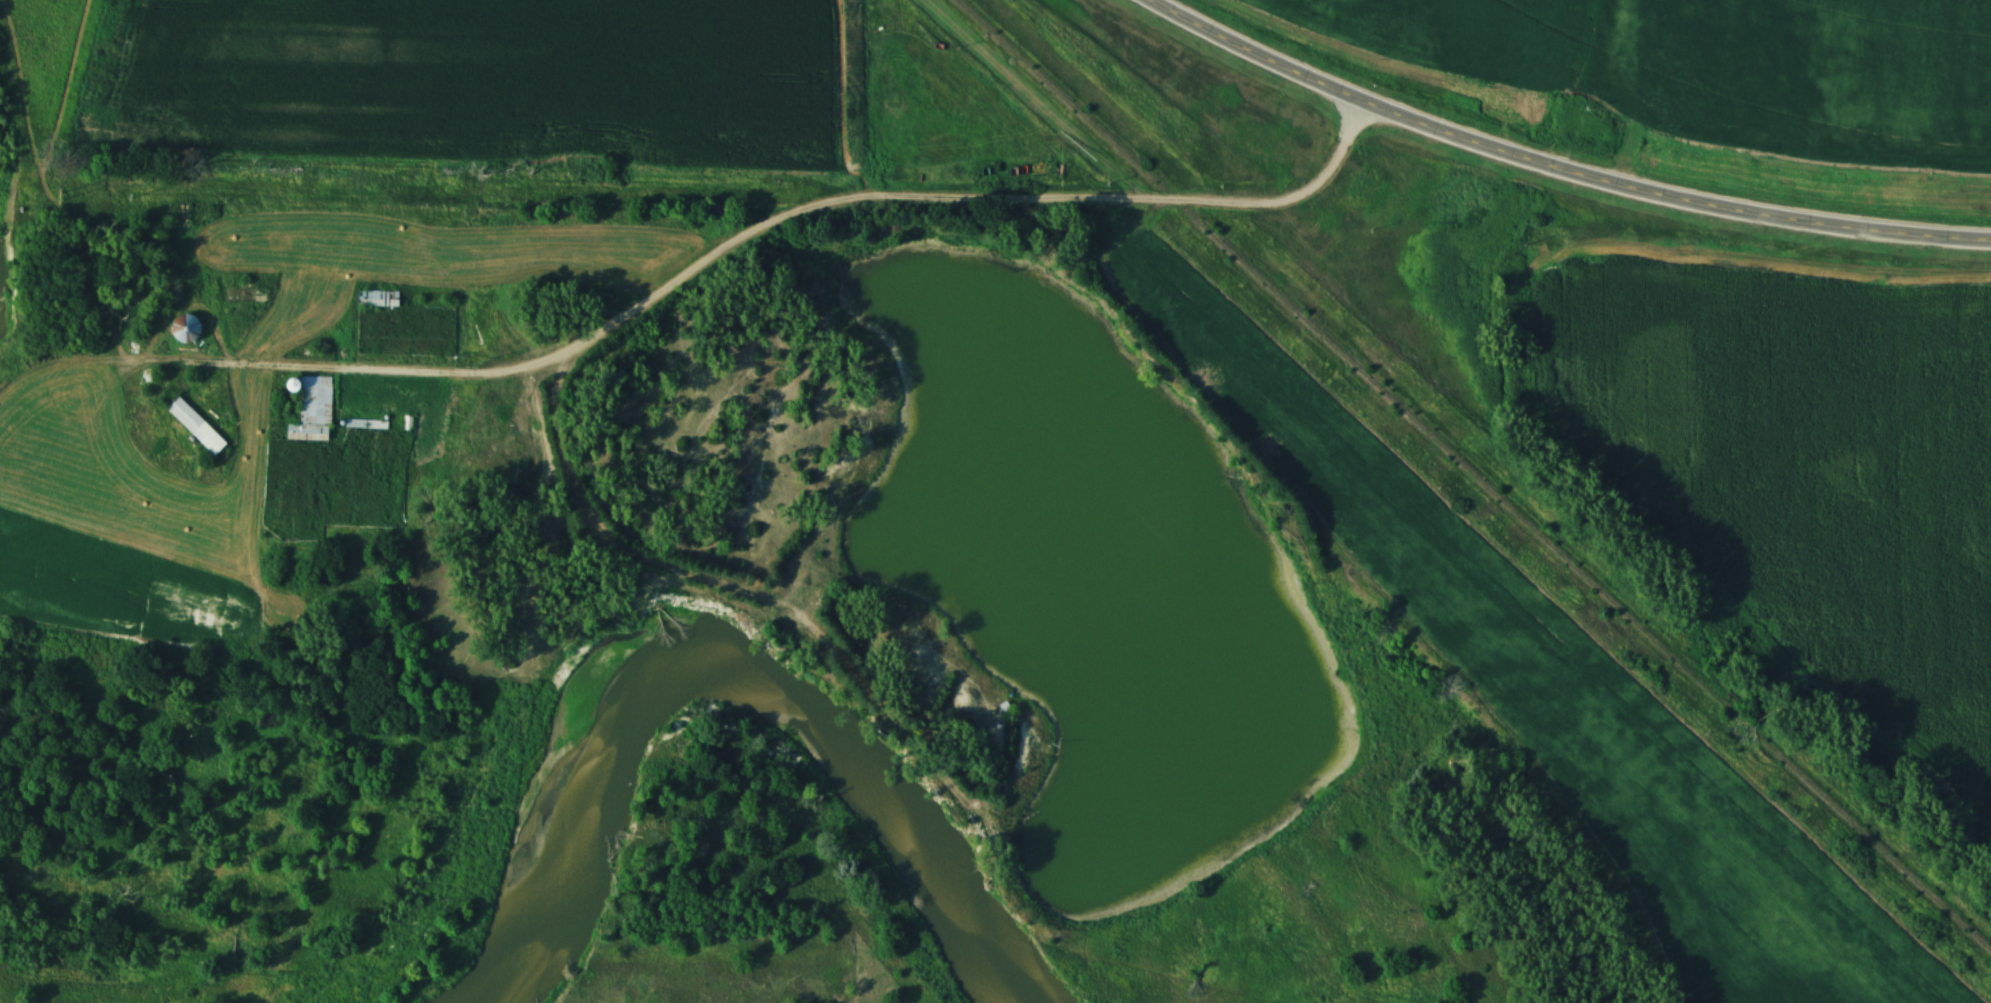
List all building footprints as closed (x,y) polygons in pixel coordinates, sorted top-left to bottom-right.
[(398,307),(398,292),(357,292),(357,307),(398,307)] [(181,324),(172,325),(173,335),(177,335),(177,343),(199,341),(196,316),(180,318),(181,324)] [(331,378),(300,377),(299,426),(287,426),(286,441),(330,442),(331,378)] [(166,410),(214,458),(226,445),(178,398),(166,410)]
